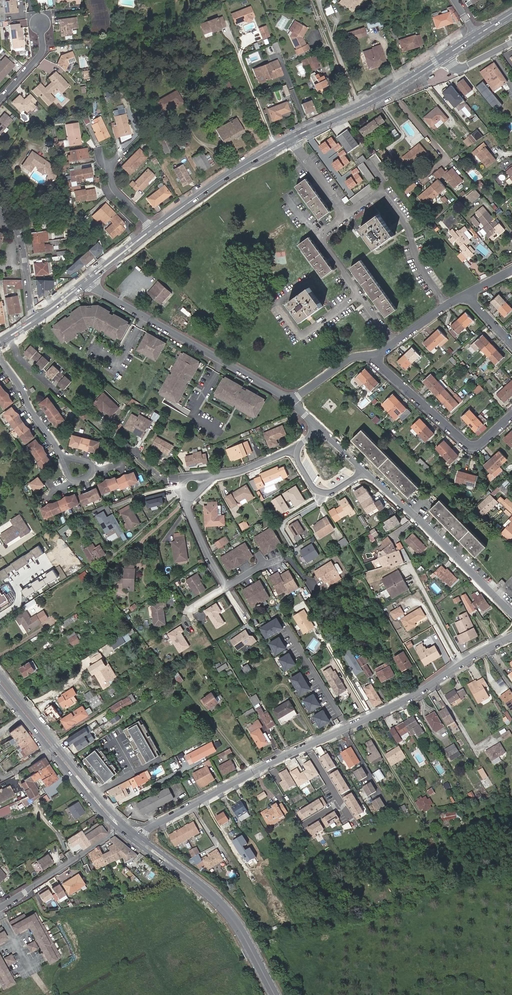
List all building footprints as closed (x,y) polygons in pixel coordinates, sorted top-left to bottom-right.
[(6,5),(5,7),(6,13),(18,12),(17,8),(16,8),(15,0),(5,0),(6,5)] [(338,3),(342,6),(344,4),(353,12),(362,0),(340,0),(338,3)] [(324,9),(326,16),(334,12),(329,2),(324,9)] [(231,13),(235,25),(243,22),(247,23),(252,22),(253,18),(255,17),(251,6),(231,13)] [(458,18),(453,9),(449,11),(454,20),(458,18)] [(449,13),(438,16),(437,12),(432,14),(436,27),(444,24),(444,25),(451,23),(449,13)] [(203,35),(211,32),(212,33),(222,30),(221,28),(226,27),(223,16),(200,24),(203,35)] [(76,17),(60,20),(61,29),(62,29),(63,30),(61,31),(62,36),(69,35),(71,34),(72,34),(71,28),(77,27),(76,17)] [(290,30),(293,32),(298,23),(295,21),(290,30)] [(17,23),(7,24),(9,38),(10,38),(11,48),(13,48),(16,48),(21,47),(22,47),(21,41),(20,40),(20,39),(21,38),(20,27),(17,27),(17,23)] [(299,54),(309,50),(310,50),(307,44),(306,45),(302,37),(300,36),(301,34),(303,35),(307,28),(298,23),(293,32),(290,36),(297,49),(299,54)] [(259,29),(263,40),(270,37),(266,26),(259,29)] [(349,41),(363,36),(360,28),(347,33),(349,41)] [(416,37),(400,41),(402,52),(419,48),(416,37)] [(278,41),(272,43),(275,53),(282,50),(278,41)] [(374,54),(365,57),(369,69),(385,64),(380,45),(372,48),(374,54)] [(372,48),(363,51),(365,57),(374,54),(372,48)] [(62,56),(57,65),(60,67),(65,72),(69,64),(76,61),(73,52),(62,56)] [(315,54),(301,60),(304,66),(309,63),(312,69),(320,66),(315,54)] [(0,62),(0,78),(2,76),(2,75),(6,70),(8,70),(10,67),(11,68),(14,65),(5,57),(0,62)] [(277,61),(261,67),(262,69),(257,71),(260,77),(258,77),(260,83),(262,82),(265,80),(268,80),(267,78),(272,76),(272,78),(272,79),(273,79),(283,75),(277,61)] [(480,72),(490,85),(488,86),(491,89),(492,88),(494,91),(508,81),(495,62),(480,72)] [(262,69),(261,67),(254,70),(257,78),(258,77),(260,77),(257,71),(262,69)] [(48,78),(51,82),(59,75),(56,71),(48,78)] [(311,77),(316,90),(320,88),(321,91),(327,88),(328,86),(328,85),(324,75),(321,77),(319,73),(311,77)] [(40,83),(35,88),(35,89),(33,92),(38,97),(39,96),(49,106),(55,99),(50,93),(56,87),(62,93),(69,85),(59,75),(51,82),(48,85),(49,86),(46,89),(45,88),(40,83)] [(464,79),(457,84),(466,95),(473,90),(464,79)] [(442,92),(455,107),(464,99),(451,84),(442,92)] [(161,112),(174,104),(176,106),(181,103),(175,91),(155,102),(161,112)] [(36,101),(30,95),(24,100),(19,95),(11,102),(19,111),(21,111),(24,108),(26,112),(30,109),(31,111),(35,107),(32,105),(36,101)] [(304,113),(314,110),(310,99),(300,103),(304,113)] [(287,105),(269,112),(274,124),(282,120),(281,117),(290,114),(287,105)] [(432,126),(438,121),(441,119),(441,118),(444,122),(448,119),(445,115),(439,108),(433,114),(431,112),(424,118),(432,126)] [(0,119),(0,131),(2,132),(12,120),(5,113),(0,119)] [(117,127),(112,128),(115,138),(120,136),(120,135),(129,132),(127,125),(128,125),(126,114),(115,117),(117,127)] [(381,116),(360,130),(364,136),(381,124),(385,130),(388,128),(384,122),(385,122),(381,116)] [(93,125),(97,133),(98,133),(101,140),(110,136),(101,117),(94,120),(95,124),(93,125)] [(223,143),(244,132),(237,118),(216,130),(223,143)] [(66,125),(69,146),(80,144),(77,123),(66,125)] [(130,134),(128,125),(127,125),(129,132),(120,135),(120,136),(130,134)] [(347,130),(337,137),(341,144),(348,153),(359,146),(347,130)] [(476,140),(471,134),(466,138),(471,143),(476,140)] [(173,146),(171,143),(167,137),(158,142),(166,155),(175,149),(173,146)] [(175,150),(176,152),(191,144),(187,139),(182,142),(182,141),(173,146),(175,149),(175,150)] [(488,151),(489,151),(485,146),(487,145),(484,142),(482,143),(471,151),(475,155),(476,154),(482,161),(487,167),(496,159),(491,153),(490,153),(488,151)] [(419,144),(412,150),(413,151),(405,157),(411,164),(426,152),(419,144)] [(338,166),(348,159),(338,146),(334,149),(335,150),(330,154),(338,166)] [(384,147),(378,151),(382,157),(388,153),(384,147)] [(68,161),(83,159),(82,152),(86,151),(86,149),(69,151),(70,155),(67,156),(68,161)] [(127,165),(125,164),(122,167),(129,174),(133,171),(132,170),(136,166),(137,166),(147,157),(139,149),(132,157),(134,158),(127,165)] [(413,151),(412,150),(402,158),(409,166),(411,164),(405,157),(413,151)] [(210,167),(202,152),(191,157),(199,172),(210,167)] [(31,153),(24,163),(22,166),(29,171),(31,169),(34,166),(44,173),(50,165),(41,159),(31,153)] [(211,166),(214,164),(209,153),(206,155),(211,166)] [(375,153),(372,155),(369,158),(385,181),(392,177),(375,153)] [(357,159),(360,163),(367,159),(364,154),(357,159)] [(365,176),(370,183),(375,179),(362,162),(357,166),(365,176)] [(182,164),(173,169),(182,186),(192,181),(182,164)] [(91,167),(74,171),(74,173),(69,174),(71,182),(76,181),(83,179),(83,178),(83,177),(86,176),(86,177),(92,176),(91,167)] [(141,190),(148,183),(147,182),(154,175),(147,168),(134,182),(132,181),(129,184),(135,190),(138,187),(141,190)] [(434,174),(439,179),(444,175),(455,188),(463,181),(452,168),(449,171),(446,173),(445,172),(441,168),(434,174)] [(147,182),(148,183),(149,183),(155,177),(154,175),(147,182)] [(364,188),(370,183),(365,176),(359,181),(364,188)] [(296,186),(320,220),(331,212),(307,179),(296,186)] [(434,195),(436,196),(446,188),(439,179),(417,197),(423,204),(432,197),(434,195)] [(404,189),(407,194),(418,186),(415,181),(404,189)] [(364,188),(350,200),(354,205),(374,189),(370,183),(364,188)] [(71,187),(72,192),(74,191),(76,200),(86,198),(87,200),(96,199),(94,189),(85,191),(85,189),(81,190),(80,185),(71,187)] [(163,198),(170,193),(164,186),(147,199),(152,205),(153,206),(156,204),(157,205),(164,199),(163,198)] [(476,196),(477,198),(481,195),(475,189),(467,195),(471,200),(476,196)] [(109,211),(111,209),(105,203),(92,216),(97,221),(100,219),(105,224),(114,215),(110,212),(109,211)] [(489,222),(491,221),(493,219),(487,212),(479,218),(485,225),(483,227),(487,232),(485,234),(488,237),(489,236),(491,239),(494,237),(492,234),(495,232),(494,231),(495,230),(498,234),(505,229),(499,222),(498,224),(495,220),(492,223),(491,223),(489,222)] [(113,238),(118,233),(123,227),(117,220),(119,217),(116,214),(113,217),(111,219),(114,222),(110,227),(106,230),(113,238)] [(360,229),(376,250),(395,235),(380,214),(363,226),(362,225),(360,226),(361,228),(360,229)] [(476,225),(480,222),(475,215),(471,218),(476,225)] [(459,247),(462,250),(463,250),(468,256),(469,257),(472,254),(471,253),(467,248),(465,247),(464,245),(464,244),(465,244),(467,242),(465,240),(468,239),(463,233),(467,231),(464,227),(459,232),(458,231),(456,233),(453,230),(449,232),(453,237),(449,240),(452,243),(455,240),(460,246),(459,247)] [(30,233),(32,243),(44,241),(49,240),(48,231),(42,231),(30,233)] [(323,277),(334,270),(310,237),(300,245),(323,277)] [(44,241),(32,243),(33,253),(45,252),(51,252),(51,245),(49,246),(48,244),(44,245),(44,241)] [(97,243),(88,251),(94,257),(102,250),(102,248),(97,243)] [(457,255),(462,260),(468,256),(463,250),(462,250),(457,255)] [(88,251),(78,260),(83,266),(84,266),(94,257),(88,251)] [(65,271),(69,275),(80,268),(83,266),(78,260),(65,271)] [(351,268),(386,317),(398,309),(362,260),(351,268)] [(37,268),(35,269),(36,275),(47,273),(46,262),(37,263),(37,268)] [(43,281),(35,280),(37,299),(43,295),(43,291),(43,281)] [(53,281),(43,281),(43,291),(48,291),(53,288),(53,281)] [(156,286),(148,294),(160,304),(170,292),(157,281),(154,284),(156,286)] [(147,293),(148,294),(156,286),(154,284),(147,293)] [(287,304),(301,323),(324,307),(309,287),(287,304)] [(491,302),(498,310),(507,302),(500,294),(491,302)] [(6,298),(10,314),(20,312),(17,296),(6,298)] [(498,310),(505,318),(511,311),(511,307),(507,302),(498,310)] [(119,340),(127,326),(122,322),(123,321),(115,316),(114,318),(103,311),(104,310),(98,306),(92,306),(91,308),(86,309),(85,307),(80,307),(73,312),(74,313),(63,321),(62,320),(56,324),(57,326),(52,329),(60,341),(64,339),(66,342),(73,338),(72,336),(82,329),(84,330),(89,326),(96,330),(97,328),(108,335),(107,336),(114,340),(115,338),(119,340)] [(466,312),(458,318),(466,327),(473,320),(466,312)] [(466,327),(458,318),(450,326),(453,329),(450,331),(456,337),(466,327)] [(438,329),(431,335),(438,344),(446,337),(438,329)] [(481,350),(490,342),(483,334),(475,342),(481,350)] [(155,359),(163,345),(160,343),(161,342),(149,335),(148,337),(145,335),(137,349),(140,351),(139,352),(151,359),(152,357),(155,359)] [(438,344),(431,335),(422,343),(430,352),(433,349),(438,344)] [(438,344),(441,347),(448,340),(446,337),(438,344)] [(498,349),(490,342),(481,350),(489,357),(498,349)] [(31,344),(23,353),(29,359),(31,357),(36,362),(35,364),(42,370),(50,361),(31,344)] [(405,353),(413,363),(420,356),(412,347),(405,353)] [(504,357),(498,349),(489,357),(496,365),(504,357)] [(157,394),(173,403),(175,398),(177,399),(181,392),(180,391),(188,376),(190,377),(195,367),(194,366),(196,362),(181,353),(178,357),(177,356),(171,367),(173,368),(164,382),(163,381),(158,389),(160,390),(157,394)] [(405,370),(413,363),(405,353),(397,361),(405,370)] [(53,364),(45,373),(52,379),(54,377),(59,382),(57,384),(64,389),(71,381),(53,364)] [(354,379),(361,386),(364,383),(372,375),(365,368),(354,379)] [(422,381),(430,389),(438,381),(431,373),(422,381)] [(380,383),(372,375),(364,383),(371,391),(380,383)] [(253,415),(262,400),(257,397),(258,396),(250,391),(249,393),(235,385),(236,383),(225,378),(225,379),(220,377),(212,392),(216,395),(215,396),(226,402),(227,400),(241,408),(240,410),(248,414),(249,413),(253,415)] [(438,381),(430,389),(437,396),(445,388),(438,381)] [(481,386),(481,385),(475,391),(478,394),(484,388),(481,386)] [(455,393),(448,386),(445,388),(452,396),(455,393)] [(8,394),(5,390),(4,391),(2,387),(0,388),(0,400),(8,394)] [(504,387),(497,394),(505,403),(511,396),(504,387)] [(445,388),(437,396),(444,404),(452,396),(445,388)] [(462,401),(455,393),(452,396),(444,404),(451,411),(462,401)] [(8,394),(0,400),(0,403),(1,404),(2,404),(4,408),(12,402),(10,398),(10,397),(8,394)] [(106,410),(106,411),(111,416),(119,408),(104,394),(94,404),(98,408),(101,406),(104,409),(105,408),(106,410)] [(392,409),(401,401),(393,394),(382,404),(388,411),(392,408),(392,409)] [(45,412),(54,406),(54,405),(51,401),(51,402),(48,398),(40,404),(43,408),(42,408),(45,412)] [(392,409),(389,412),(392,415),(392,416),(396,420),(408,409),(401,401),(392,409)] [(50,419),(59,413),(57,409),(56,409),(54,406),(45,412),(48,416),(50,419)] [(9,421),(18,414),(16,411),(15,412),(12,408),(4,413),(7,418),(6,418),(9,421)] [(461,416),(468,424),(477,416),(470,408),(461,416)] [(82,410),(78,415),(85,421),(85,422),(89,417),(82,410)] [(62,417),(59,413),(50,419),(53,423),(54,423),(57,427),(65,421),(62,417)] [(161,416),(156,413),(153,418),(158,421),(161,416)] [(487,421),(481,413),(477,416),(468,424),(475,432),(487,421)] [(15,428),(23,422),(20,418),(21,418),(18,414),(9,421),(11,425),(12,424),(15,428)] [(140,434),(146,424),(149,426),(151,422),(140,415),(139,418),(132,415),(126,427),(130,430),(131,427),(133,429),(133,430),(140,434)] [(412,426),(419,433),(427,426),(420,419),(412,426)] [(114,427),(120,430),(123,423),(117,420),(114,427)] [(20,436),(29,429),(27,425),(26,426),(23,422),(15,428),(18,432),(17,432),(20,436)] [(275,440),(285,436),(281,426),(263,434),(269,448),(277,445),(275,440)] [(427,426),(419,433),(427,441),(435,434),(427,426)] [(32,432),(29,429),(20,436),(22,439),(23,439),(26,443),(34,437),(31,433),(32,432)] [(406,490),(404,492),(410,497),(417,491),(419,489),(418,489),(420,487),(362,430),(352,441),(354,443),(356,441),(359,444),(357,446),(368,457),(370,455),(373,458),(371,460),(387,475),(389,473),(392,476),(390,478),(401,489),(403,487),(406,490)] [(511,446),(511,432),(504,439),(511,447),(511,446)] [(79,447),(81,437),(82,436),(77,435),(77,436),(73,435),(70,444),(74,446),(79,447)] [(88,450),(91,439),(86,438),(81,437),(79,447),(84,448),(84,449),(88,450)] [(95,440),(91,439),(88,450),(92,451),(92,450),(97,451),(100,442),(95,440)] [(166,454),(168,455),(172,448),(156,439),(151,447),(165,455),(166,454)] [(33,454),(42,447),(40,443),(39,444),(36,440),(28,446),(31,450),(30,450),(33,454)] [(443,455),(451,448),(444,440),(436,448),(443,455)] [(249,452),(254,449),(250,441),(233,448),(238,458),(244,455),(245,457),(250,454),(249,452)] [(46,455),(47,455),(44,451),(45,450),(42,447),(33,454),(36,457),(37,457),(39,461),(46,455)] [(458,456),(451,448),(443,455),(450,463),(458,456)] [(187,464),(208,461),(207,452),(202,453),(201,450),(194,451),(194,453),(185,455),(187,464)] [(492,458),(499,466),(507,459),(500,451),(492,458)] [(39,461),(37,462),(40,465),(44,469),(51,463),(48,459),(49,458),(46,455),(39,461)] [(495,477),(503,470),(499,466),(492,458),(484,465),(491,473),(495,477)] [(279,466),(261,474),(262,476),(257,479),(261,488),(266,486),(266,484),(284,476),(284,478),(290,476),(285,466),(280,468),(279,466)] [(460,483),(466,484),(468,473),(468,472),(458,470),(454,485),(460,486),(460,483)] [(125,476),(129,486),(133,485),(133,484),(138,482),(134,473),(129,475),(129,474),(125,476)] [(468,473),(466,484),(476,486),(478,475),(468,473)] [(125,488),(129,486),(125,476),(121,477),(121,478),(117,480),(120,487),(121,489),(124,487),(125,488)] [(266,486),(267,487),(285,479),(284,478),(284,476),(266,484),(266,486)] [(35,491),(44,485),(41,481),(38,478),(30,484),(33,487),(32,487),(35,491)] [(107,481),(111,491),(115,489),(120,487),(117,480),(116,478),(111,479),(107,481)] [(261,488),(257,479),(251,481),(257,490),(261,488)] [(107,493),(111,491),(107,481),(103,482),(103,483),(98,485),(102,494),(107,492),(107,493)] [(353,492),(367,514),(377,508),(379,511),(384,508),(379,501),(375,504),(363,485),(353,492)] [(305,501),(301,494),(299,495),(294,487),(285,494),(288,500),(290,498),(295,506),(305,501)] [(498,487),(490,494),(491,495),(492,496),(500,489),(498,487)] [(87,491),(92,502),(96,500),(95,499),(100,497),(96,488),(92,490),(87,491)] [(232,495),(237,503),(245,498),(247,502),(254,497),(249,488),(241,492),(240,491),(232,495)] [(87,504),(92,502),(87,491),(83,493),(84,494),(79,495),(83,504),(87,503),(87,504)] [(271,499),(279,514),(290,508),(282,493),(271,499)] [(66,497),(70,508),(75,506),(74,505),(79,504),(75,495),(70,496),(66,497)] [(492,496),(491,495),(483,502),(489,507),(495,501),(497,500),(492,496)] [(146,501),(147,508),(164,503),(162,496),(146,501)] [(497,499),(511,513),(511,502),(506,497),(504,500),(500,496),(497,499)] [(66,510),(70,508),(66,497),(63,499),(63,500),(58,502),(61,510),(65,509),(66,510)] [(340,519),(353,511),(345,498),(338,502),(341,507),(335,510),(340,519)] [(476,551),(473,553),(476,557),(487,547),(441,500),(431,510),(433,513),(436,511),(439,513),(436,516),(452,531),(454,529),(457,532),(455,535),(470,551),(473,548),(476,551)] [(49,504),(53,515),(58,513),(57,512),(61,510),(58,502),(54,504),(53,503),(49,504)] [(209,515),(205,515),(206,526),(225,525),(225,516),(218,516),(217,502),(209,502),(209,506),(208,506),(209,515)] [(489,507),(483,502),(473,511),(481,518),(490,508),(489,507)] [(49,517),(53,515),(49,504),(45,506),(45,507),(41,509),(44,518),(49,516),(49,517)] [(135,516),(131,509),(129,505),(118,512),(120,515),(121,514),(130,530),(138,525),(134,517),(135,516)] [(103,511),(95,516),(106,534),(115,529),(118,535),(123,532),(113,514),(107,517),(103,511)] [(14,526),(1,534),(7,543),(20,535),(21,538),(32,532),(20,513),(10,520),(14,526)] [(395,515),(383,522),(388,531),(400,524),(395,515)] [(319,524),(318,525),(313,528),(320,538),(334,530),(326,518),(318,522),(319,524)] [(509,522),(511,523),(503,533),(510,539),(511,536),(511,535),(511,534),(511,519),(509,522)] [(288,526),(294,538),(293,538),(295,543),(301,539),(299,535),(304,532),(297,521),(288,526)] [(69,536),(73,533),(68,524),(58,531),(64,540),(69,537),(69,536)] [(258,536),(255,538),(265,555),(268,553),(267,551),(269,550),(270,552),(273,550),(276,548),(275,546),(277,545),(278,546),(282,544),(271,528),(268,530),(269,531),(264,534),(259,537),(258,536)] [(404,539),(418,553),(425,547),(411,532),(404,539)] [(175,551),(172,552),(173,562),(188,560),(185,536),(173,538),(173,542),(175,551)] [(393,543),(388,537),(379,544),(381,546),(378,548),(381,552),(382,551),(385,555),(383,556),(379,558),(380,561),(378,561),(380,568),(390,565),(391,568),(398,565),(400,565),(400,564),(403,562),(397,551),(396,551),(387,554),(384,550),(393,543)] [(341,548),(348,544),(344,538),(337,542),(341,548)] [(215,543),(218,549),(224,545),(221,540),(215,543)] [(312,542),(300,550),(307,562),(320,554),(312,542)] [(233,551),(220,558),(228,571),(236,566),(236,567),(241,565),(246,562),(245,561),(253,556),(252,554),(245,543),(233,551)] [(396,551),(393,543),(384,550),(387,554),(396,551)] [(0,571),(0,578),(2,580),(44,553),(38,545),(0,571)] [(97,559),(105,554),(100,545),(96,548),(97,550),(93,552),(97,559)] [(331,561),(314,571),(320,580),(322,579),(324,583),(339,574),(331,561)] [(439,575),(444,580),(450,586),(457,579),(446,569),(444,570),(440,565),(433,572),(438,576),(439,575)] [(61,582),(53,568),(21,588),(29,602),(61,582)] [(135,578),(135,569),(126,569),(124,568),(123,579),(120,579),(119,588),(126,588),(128,589),(132,589),(132,578),(135,578)] [(283,573),(280,575),(287,588),(289,591),(294,589),(295,590),(298,588),(289,570),(285,573),(286,574),(284,575),(283,573)] [(398,570),(381,579),(392,599),(409,590),(398,570)] [(280,575),(278,572),(275,574),(275,576),(274,577),(273,575),(269,577),(279,594),(283,592),(282,591),(287,588),(280,575)] [(206,590),(199,579),(200,578),(198,574),(187,581),(197,596),(206,590)] [(246,588),(242,590),(252,607),(261,603),(269,598),(260,580),(256,582),(257,584),(255,585),(255,583),(251,585),(247,587),(248,589),(247,590),(246,588)] [(11,602),(5,593),(3,595),(0,590),(0,610),(11,602)] [(490,607),(481,594),(474,598),(475,600),(472,602),(474,606),(475,607),(478,605),(483,612),(490,607)] [(165,609),(168,608),(167,603),(153,605),(156,626),(167,625),(165,609)] [(219,614),(222,613),(217,605),(206,612),(208,615),(209,615),(217,629),(225,624),(219,614)] [(399,608),(390,613),(394,619),(403,614),(399,608)] [(414,621),(415,623),(425,617),(420,608),(400,620),(407,631),(415,626),(413,624),(412,622),(414,621)] [(293,616),(303,633),(312,628),(307,619),(308,618),(303,610),(293,616)] [(31,620),(25,611),(15,617),(20,625),(22,623),(27,631),(48,618),(44,611),(31,620)] [(474,628),(469,617),(456,623),(461,633),(457,634),(462,643),(465,642),(464,640),(477,634),(474,628)] [(283,628),(277,619),(272,622),(277,632),(283,628)] [(277,632),(272,622),(266,625),(272,635),(277,632)] [(272,635),(266,625),(261,629),(267,638),(272,635)] [(181,633),(184,631),(181,627),(169,634),(180,652),(189,647),(181,633)] [(110,641),(114,648),(132,639),(128,631),(110,641)] [(232,641),(238,652),(247,647),(251,647),(257,644),(255,640),(251,638),(250,639),(249,638),(248,635),(247,632),(232,641)] [(388,641),(389,643),(395,640),(392,634),(388,636),(387,634),(383,636),(386,640),(387,640),(388,641)] [(75,636),(69,639),(73,646),(77,643),(80,642),(76,635),(75,636)] [(273,649),(283,643),(280,638),(270,644),(273,649)] [(286,648),(283,643),(273,649),(277,654),(286,648)] [(417,651),(423,663),(431,659),(432,661),(440,656),(434,646),(426,650),(424,647),(417,651)] [(363,671),(350,649),(343,653),(356,676),(363,671)] [(411,665),(404,651),(394,657),(402,670),(411,665)] [(283,665),(293,659),(289,654),(280,660),(283,665)] [(373,675),(362,657),(357,659),(368,677),(373,675)] [(296,664),(293,659),(283,665),(286,670),(296,664)] [(30,663),(35,671),(39,668),(33,660),(30,663)] [(103,685),(112,680),(109,675),(111,674),(103,661),(92,668),(96,673),(103,685)] [(382,671),(377,674),(383,682),(395,675),(387,661),(379,665),(382,671)] [(219,671),(229,666),(227,662),(217,667),(219,671)] [(30,663),(21,668),(26,676),(35,671),(30,663)] [(248,663),(242,667),(246,672),(252,669),(248,663)] [(374,668),(377,674),(382,671),(379,665),(374,668)] [(324,672),(337,694),(345,690),(334,672),(333,673),(330,669),(324,672)] [(304,678),(301,673),(292,679),(295,684),(304,678)] [(160,680),(158,678),(143,687),(144,690),(160,680)] [(308,684),(304,678),(295,684),(298,689),(308,684)] [(484,687),(487,685),(483,678),(477,682),(470,686),(474,693),(480,703),(490,697),(484,687)] [(311,689),(308,684),(298,689),(301,695),(311,689)] [(375,706),(382,701),(372,684),(366,688),(372,699),(371,699),(375,706)] [(69,706),(78,701),(74,696),(77,694),(73,688),(62,695),(63,696),(58,699),(64,708),(69,705),(69,706)] [(459,698),(467,694),(464,689),(457,693),(455,689),(445,695),(450,704),(460,698),(459,698)] [(510,690),(499,697),(509,712),(511,710),(511,693),(510,690)] [(103,694),(101,693),(94,697),(92,699),(97,707),(102,704),(100,700),(99,699),(98,697),(103,694)] [(204,699),(207,705),(210,709),(219,702),(213,693),(204,699)] [(317,700),(314,694),(305,700),(308,705),(317,700)] [(120,702),(111,707),(114,713),(132,703),(130,700),(130,699),(130,698),(123,702),(123,700),(120,702)] [(89,701),(94,709),(97,707),(92,699),(89,701)] [(289,700),(273,709),(279,718),(295,709),(289,700)] [(321,705),(317,700),(308,705),(311,711),(321,705)] [(80,718),(81,720),(89,715),(84,706),(75,711),(78,715),(74,717),(72,714),(62,720),(64,724),(66,723),(69,727),(69,728),(74,725),(73,724),(77,722),(77,723),(80,721),(79,719),(80,718)] [(270,722),(273,720),(268,712),(265,714),(260,706),(257,708),(266,724),(267,724),(269,728),(273,726),(270,722)] [(244,713),(246,717),(255,712),(252,708),(244,713)] [(335,713),(332,708),(327,711),(330,717),(335,713)] [(448,726),(455,723),(448,710),(447,709),(439,714),(446,725),(448,726)] [(327,716),(324,710),(314,716),(318,721),(327,716)] [(437,726),(439,729),(443,727),(435,712),(426,717),(433,729),(437,726)] [(118,715),(112,719),(114,724),(121,720),(118,715)] [(330,721),(327,716),(318,721),(321,727),(330,721)] [(404,722),(411,734),(415,732),(418,736),(424,733),(421,728),(414,716),(404,722)] [(267,742),(265,738),(263,734),(259,729),(262,727),(258,719),(254,721),(255,723),(247,727),(259,747),(267,742)] [(159,750),(150,735),(148,736),(146,732),(148,731),(143,724),(142,725),(139,721),(125,729),(129,735),(127,735),(133,746),(134,745),(137,748),(135,749),(144,764),(152,760),(151,759),(153,758),(151,755),(159,750)] [(402,740),(411,734),(404,722),(390,730),(396,740),(400,738),(402,740)] [(448,726),(452,735),(459,731),(455,723),(448,726)] [(0,746),(3,751),(18,743),(19,744),(29,735),(21,724),(10,733),(14,738),(0,746)] [(88,734),(89,734),(86,729),(79,733),(79,734),(76,736),(75,735),(68,739),(72,745),(74,743),(76,742),(88,734)] [(501,736),(504,740),(511,735),(509,730),(501,736)] [(267,742),(268,743),(271,741),(265,732),(263,734),(265,738),(267,742)] [(90,733),(74,743),(78,749),(79,748),(80,749),(92,741),(91,740),(93,739),(90,733)] [(29,735),(19,744),(24,752),(26,755),(26,756),(26,755),(27,756),(38,748),(29,735)] [(373,754),(368,758),(371,762),(372,761),(374,764),(383,759),(372,741),(367,744),(373,754)] [(209,745),(208,744),(190,753),(193,759),(194,762),(217,750),(213,743),(209,745)] [(497,745),(503,754),(506,752),(501,743),(497,745)] [(454,745),(445,749),(449,756),(458,751),(454,745)] [(486,764),(503,754),(497,745),(480,755),(486,764)] [(106,779),(106,780),(117,772),(114,768),(115,767),(101,749),(99,750),(97,747),(84,757),(87,761),(85,762),(102,782),(106,779)] [(400,747),(385,755),(392,765),(397,762),(396,759),(402,756),(403,758),(406,757),(400,747)] [(234,751),(231,748),(218,754),(220,758),(226,754),(227,755),(234,751)] [(346,758),(344,759),(349,767),(359,762),(350,748),(342,753),(346,758)] [(328,754),(320,759),(328,772),(336,767),(328,754)] [(56,776),(44,757),(27,768),(31,776),(24,781),(29,789),(25,792),(28,797),(9,806),(10,807),(11,809),(24,803),(28,801),(39,792),(32,782),(39,777),(40,779),(41,778),(45,784),(56,776)] [(231,771),(237,768),(232,760),(220,766),(224,774),(231,771)] [(297,768),(290,773),(299,787),(319,775),(311,761),(303,765),(306,770),(301,773),(297,768)] [(367,776),(362,768),(355,772),(360,781),(367,776)] [(215,779),(210,770),(204,773),(202,769),(194,773),(197,778),(199,776),(204,785),(208,783),(215,779)] [(287,770),(280,774),(284,781),(281,783),(285,791),(296,784),(287,770)] [(351,789),(338,770),(330,775),(343,794),(351,789)] [(372,775),(377,782),(382,779),(378,772),(377,771),(372,774),(372,775)] [(144,772),(134,777),(129,780),(131,784),(134,782),(135,786),(148,779),(144,772)] [(58,779),(56,776),(45,784),(46,786),(58,779)] [(131,784),(129,780),(122,784),(119,785),(120,785),(118,787),(109,791),(112,795),(115,793),(119,800),(129,795),(127,792),(124,793),(122,789),(132,785),(131,784)] [(376,792),(371,783),(364,787),(369,796),(376,792)] [(10,785),(0,791),(0,802),(15,794),(10,785)] [(174,798),(168,787),(138,803),(143,814),(154,809),(153,807),(163,801),(164,803),(174,798)] [(260,801),(267,797),(264,792),(258,796),(260,801)] [(468,794),(473,803),(478,802),(472,792),(468,794)] [(365,812),(353,793),(345,798),(357,817),(365,812)] [(323,797),(299,813),(303,820),(328,805),(323,797)] [(430,805),(427,800),(426,797),(415,803),(420,811),(427,806),(430,805)] [(385,807),(380,798),(373,803),(378,811),(385,807)] [(237,816),(247,810),(241,800),(236,803),(237,804),(232,807),(237,816)] [(78,801),(68,808),(74,819),(85,812),(78,801)] [(265,817),(268,822),(278,817),(279,818),(285,815),(284,814),(287,812),(281,803),(278,805),(277,803),(272,805),(273,807),(269,809),(270,810),(266,813),(268,815),(265,817)] [(261,812),(265,817),(268,815),(266,813),(270,810),(269,809),(268,808),(261,812)] [(443,821),(458,817),(456,810),(441,813),(443,821)] [(241,821),(250,815),(248,812),(239,817),(241,821)] [(335,812),(322,820),(326,827),(339,819),(335,812)] [(222,825),(229,821),(224,813),(217,817),(222,825)] [(278,817),(268,822),(270,825),(280,819),(279,818),(278,817)] [(108,833),(99,822),(88,830),(86,828),(68,840),(77,852),(84,848),(84,849),(108,833)] [(193,822),(169,836),(175,847),(199,833),(193,822)] [(319,822),(308,829),(313,836),(324,829),(319,822)] [(126,862),(139,856),(116,836),(111,840),(123,851),(119,852),(122,858),(123,857),(126,862)] [(243,836),(233,842),(246,863),(256,857),(250,848),(246,851),(243,846),(247,844),(243,836)] [(67,846),(74,856),(77,853),(77,852),(68,840),(67,846)] [(108,864),(115,861),(116,861),(121,858),(122,858),(119,852),(123,851),(111,840),(99,848),(108,864)] [(198,847),(191,850),(194,856),(201,853),(198,847)] [(99,848),(90,854),(98,869),(108,864),(99,848)] [(208,869),(223,861),(218,851),(212,854),(213,855),(204,861),(208,869)] [(49,855),(37,862),(43,870),(54,863),(49,855)] [(73,882),(65,886),(70,895),(86,885),(79,876),(72,880),(73,882)] [(59,885),(52,889),(59,899),(66,894),(59,885)] [(53,896),(47,888),(39,894),(44,902),(53,896)] [(11,922),(17,933),(21,930),(22,932),(28,929),(27,927),(30,926),(44,953),(42,954),(46,960),(48,959),(50,963),(60,957),(36,913),(27,918),(25,915),(11,922)] [(34,942),(28,945),(32,952),(38,949),(34,942)] [(9,965),(15,961),(12,954),(5,957),(9,965)] [(4,988),(14,982),(12,978),(14,977),(11,971),(9,972),(0,955),(0,981),(4,988)]
